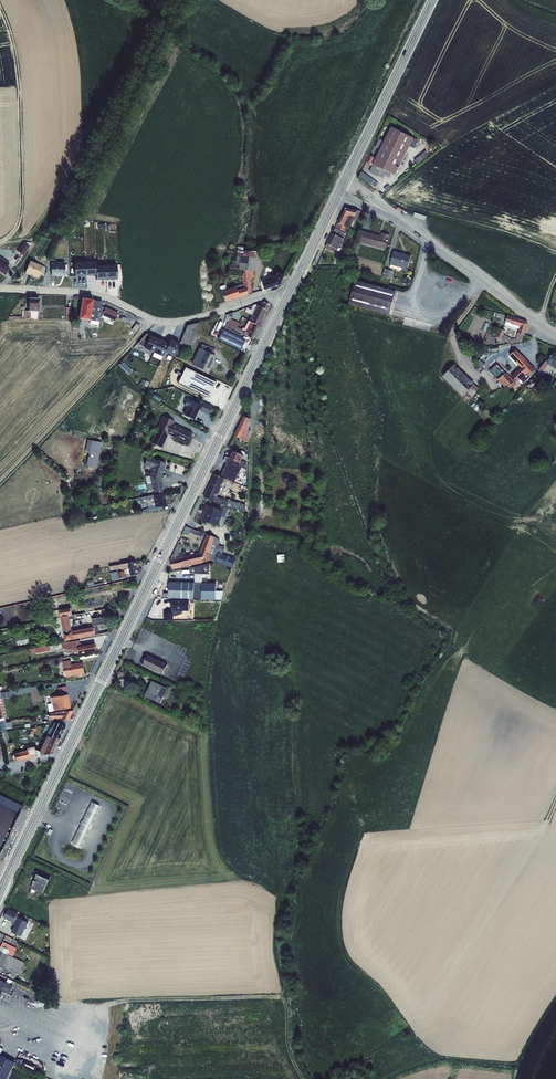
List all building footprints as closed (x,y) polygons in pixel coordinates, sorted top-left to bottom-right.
[(371,157),(367,164),(372,166),(369,172),(378,176),(381,169),(395,176),(413,139),(391,128),(384,142),(379,140),(375,147),(380,150),(376,159),(371,157)] [(426,151),(414,160),(418,165),(429,155),(426,151)] [(367,177),(364,182),(370,186),(373,182),(367,177)] [(337,223),(335,228),(347,233),(355,217),(358,218),(361,212),(359,211),(358,211),(347,208),(344,209),(337,223)] [(346,237),(347,233),(335,228),(333,232),(342,236),(342,235),(346,237)] [(363,231),(360,243),(386,250),(390,235),(381,233),(381,236),(363,231)] [(327,244),(325,247),(334,252),(335,250),(337,251),(338,249),(338,250),(343,239),(341,238),(332,233),(326,244),(327,244)] [(24,242),(17,251),(23,255),(29,246),(24,242)] [(391,265),(390,268),(406,272),(411,256),(394,251),(390,265),(391,265)] [(5,275),(10,268),(7,266),(9,263),(8,262),(8,261),(0,255),(0,272),(5,275)] [(51,259),(51,263),(51,276),(65,276),(65,271),(67,271),(67,265),(65,265),(65,262),(56,262),(56,259),(51,259)] [(30,261),(25,273),(38,278),(40,274),(43,275),(46,267),(43,266),(30,261)] [(73,262),(74,277),(95,276),(94,266),(94,261),(73,262)] [(116,265),(94,266),(95,276),(95,280),(117,279),(116,265)] [(384,269),(382,277),(390,279),(392,271),(384,269)] [(254,271),(243,270),(242,277),(243,288),(237,291),(235,286),(227,289),(226,285),(219,287),(224,303),(252,294),(250,277),(254,278),(254,271)] [(265,282),(262,283),(264,290),(277,286),(279,284),(283,275),(276,272),(273,270),(271,275),(268,274),(265,282)] [(355,281),(349,304),(389,315),(396,291),(355,281)] [(9,317),(7,320),(33,319),(38,319),(38,312),(38,298),(29,298),(28,311),(23,310),(22,317),(9,317)] [(89,321),(93,300),(82,298),(78,319),(89,321)] [(93,300),(89,321),(90,321),(90,324),(98,326),(102,302),(93,300)] [(252,315),(249,321),(254,324),(259,326),(270,305),(263,302),(257,304),(256,306),(253,305),(249,314),(252,315)] [(118,313),(105,307),(101,315),(114,321),(118,313)] [(506,322),(505,325),(519,329),(518,333),(524,335),(528,324),(526,322),(508,316),(506,322)] [(227,324),(226,326),(247,336),(253,339),(259,326),(254,324),(249,321),(248,321),(244,328),(242,328),(242,329),(237,327),(239,323),(230,319),(228,324),(227,324)] [(137,323),(131,330),(135,333),(140,326),(137,323)] [(187,326),(176,352),(180,354),(182,349),(186,351),(198,323),(187,326)] [(224,329),(219,339),(240,350),(245,340),(224,329)] [(496,337),(501,339),(504,334),(505,331),(500,329),(496,337)] [(504,334),(501,339),(509,344),(521,342),(524,336),(524,335),(518,333),(516,339),(514,339),(513,340),(504,334)] [(167,343),(150,335),(144,348),(161,356),(163,352),(167,343)] [(167,343),(163,352),(173,356),(179,343),(170,338),(167,343)] [(199,348),(191,364),(208,373),(216,356),(214,355),(216,350),(202,344),(200,348),(199,348)] [(509,356),(508,358),(517,367),(519,366),(520,368),(511,377),(517,383),(519,381),(522,385),(531,377),(530,376),(536,370),(516,350),(509,356)] [(555,369),(555,354),(555,353),(547,362),(549,364),(555,369)] [(121,365),(130,374),(133,370),(125,362),(121,365)] [(539,371),(542,373),(544,371),(549,365),(546,362),(538,371),(539,371)] [(457,364),(444,376),(469,400),(481,388),(457,364)] [(498,364),(489,372),(504,388),(506,385),(508,388),(509,387),(511,389),(516,384),(514,382),(515,382),(506,373),(507,372),(498,364)] [(549,365),(544,371),(546,373),(550,369),(554,372),(555,369),(549,364),(549,365)] [(185,368),(178,382),(208,397),(215,382),(185,368)] [(183,415),(193,420),(201,405),(187,398),(184,405),(187,407),(183,415)] [(212,406),(204,402),(199,411),(208,415),(212,406)] [(162,415),(149,441),(162,448),(168,434),(187,443),(192,433),(173,424),(175,421),(162,415)] [(240,425),(234,436),(240,439),(248,443),(248,429),(246,428),(240,425)] [(87,444),(84,457),(88,458),(86,465),(97,467),(101,442),(91,440),(90,445),(87,444)] [(233,451),(229,458),(230,459),(240,464),(239,466),(242,468),(244,469),(247,471),(247,463),(248,455),(245,454),(245,453),(242,451),(240,455),(233,451)] [(147,457),(144,465),(152,468),(149,475),(152,490),(153,489),(154,495),(163,493),(162,487),(163,487),(161,478),(166,463),(147,457)] [(220,477),(225,479),(229,481),(234,483),(240,472),(243,474),(244,471),(241,469),(242,468),(239,466),(240,464),(230,459),(220,477)] [(210,484),(221,488),(223,484),(225,479),(220,477),(214,475),(210,484)] [(78,483),(70,483),(70,492),(78,492),(78,483)] [(221,488),(210,484),(204,498),(221,504),(227,506),(229,500),(227,499),(227,500),(217,497),(221,488)] [(153,495),(140,498),(142,504),(147,503),(148,509),(155,508),(167,505),(164,493),(163,493),(154,495),(153,495)] [(229,500),(227,506),(233,508),(245,512),(246,505),(229,500)] [(223,511),(214,508),(207,505),(201,520),(218,526),(223,511)] [(185,526),(182,532),(187,535),(190,528),(185,526)] [(176,558),(170,560),(172,570),(203,563),(203,562),(211,560),(210,553),(215,538),(207,535),(199,553),(176,558)] [(215,538),(210,553),(211,560),(215,562),(232,569),(236,560),(222,555),(224,550),(225,548),(217,545),(220,539),(216,538),(215,538)] [(170,560),(176,558),(176,555),(178,555),(181,545),(178,544),(170,560)] [(136,562),(109,567),(110,571),(121,569),(121,570),(129,569),(131,576),(139,575),(136,562)] [(172,599),(189,600),(216,600),(216,583),(207,583),(207,578),(203,578),(203,584),(194,583),(170,582),(169,593),(164,593),(164,599),(172,599)] [(189,611),(189,600),(172,599),(171,611),(176,611),(176,612),(183,612),(183,611),(189,611)] [(59,610),(61,618),(69,616),(72,616),(70,608),(59,610)] [(61,618),(59,610),(52,612),(53,619),(61,618)] [(69,616),(61,618),(65,641),(95,636),(95,635),(99,634),(98,625),(108,623),(106,616),(92,619),(93,628),(72,632),(70,620),(69,616)] [(78,641),(60,644),(61,650),(64,649),(67,648),(68,651),(66,651),(66,654),(78,652),(79,654),(96,652),(95,645),(79,648),(78,641)] [(147,656),(143,665),(163,674),(167,665),(147,656)] [(71,661),(63,662),(65,677),(85,674),(83,663),(71,665),(71,661)] [(152,682),(145,696),(161,704),(168,689),(152,682)] [(52,703),(46,704),(47,712),(53,711),(70,708),(68,695),(67,695),(66,686),(57,688),(58,696),(51,698),(52,703)] [(49,714),(48,718),(60,719),(68,722),(73,710),(49,714)] [(6,732),(5,729),(12,727),(11,722),(4,723),(4,721),(0,722),(0,726),(1,733),(6,732)] [(50,728),(47,736),(51,738),(52,736),(59,739),(65,727),(58,723),(57,723),(56,723),(54,723),(54,724),(52,729),(50,728)] [(6,732),(1,733),(4,745),(9,744),(10,752),(13,751),(12,749),(14,748),(13,742),(10,743),(7,732),(6,732)] [(51,738),(47,736),(39,752),(40,755),(53,752),(59,739),(52,736),(51,738)] [(26,751),(14,753),(16,761),(37,756),(35,747),(25,750),(26,751)] [(18,810),(20,806),(0,797),(0,847),(18,810)] [(100,806),(92,802),(71,844),(79,848),(100,806)] [(39,871),(31,889),(42,894),(51,877),(39,871)] [(8,909),(4,918),(13,923),(14,921),(16,923),(12,932),(21,937),(28,923),(16,917),(18,914),(8,909)] [(0,948),(0,967),(11,972),(18,976),(24,963),(17,960),(8,955),(8,954),(12,956),(15,948),(4,943),(2,947),(1,946),(0,948)] [(3,992),(9,995),(13,986),(0,980),(0,998),(3,992)] [(15,1063),(0,1056),(0,1078),(7,1078),(15,1063)]
